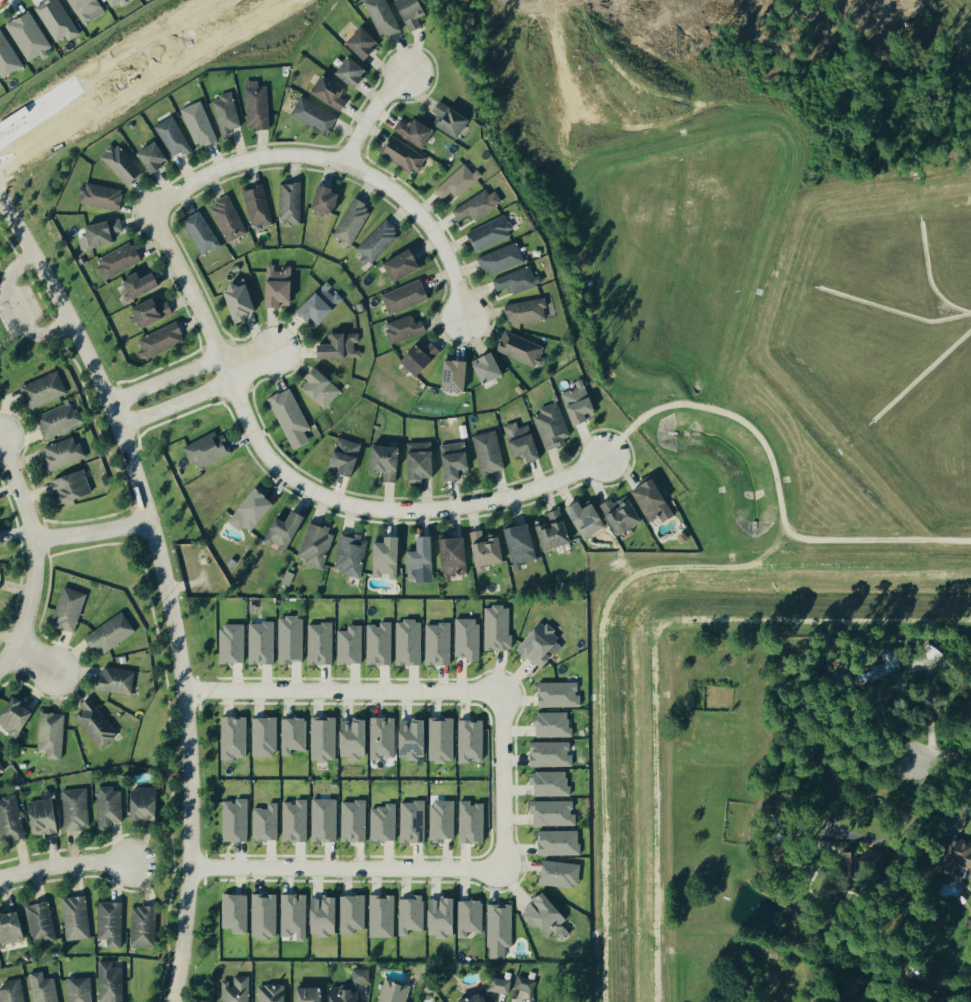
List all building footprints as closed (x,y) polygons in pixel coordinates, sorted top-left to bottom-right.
[(62,0),(48,0),(36,7),(58,42),(68,36),(71,41),(83,33),(62,0)] [(102,0),(72,0),(85,24),(108,11),(102,0)] [(113,8),(129,0),(108,0),(113,8)] [(403,29),(389,0),(366,0),(384,38),(403,29)] [(432,12),(427,0),(400,0),(412,31),(424,27),(420,17),(432,12)] [(9,24),(30,63),(55,49),(33,10),(9,24)] [(351,40),(368,59),(385,44),(367,26),(351,40)] [(26,66),(3,28),(0,30),(0,70),(5,79),(26,66)] [(361,88),(374,71),(354,55),(340,72),(361,88)] [(343,97),(349,85),(325,74),(315,95),(345,109),(349,100),(343,97)] [(248,80),(249,128),(272,127),(270,86),(261,86),(260,80),(248,80)] [(212,99),(224,138),(233,135),(231,130),(244,126),(234,92),(212,99)] [(292,114),(330,135),(341,116),(302,95),(292,114)] [(434,111),(441,115),(437,122),(463,138),(475,120),(442,99),(434,111)] [(183,109),(199,147),(220,138),(203,100),(183,109)] [(187,156),(193,152),(176,115),(157,124),(172,157),(184,151),(187,156)] [(396,128),(428,149),(440,130),(420,117),(414,126),(402,118),(396,128)] [(382,153),(419,174),(430,156),(392,134),(382,153)] [(154,173),(173,163),(160,140),(142,150),(154,173)] [(147,173),(116,141),(102,156),(132,187),(147,173)] [(436,187),(444,199),(455,191),(458,196),(482,179),(471,163),(436,187)] [(122,211),(127,190),(85,180),(80,201),(122,211)] [(303,183),(280,184),(281,219),(286,219),(286,225),(304,225),(303,183)] [(244,190),(252,226),(264,223),(265,227),(275,225),(266,185),(244,190)] [(343,191),(322,185),(316,208),(336,214),(343,191)] [(475,219),(505,204),(498,190),(491,194),(489,190),(454,207),(460,221),(473,214),(475,219)] [(356,244),(370,210),(365,208),(368,201),(352,195),(336,236),(356,244)] [(213,203),(228,242),(247,235),(233,196),(213,203)] [(222,247),(204,210),(186,219),(204,256),(222,247)] [(469,231),(478,252),(515,235),(506,215),(469,231)] [(89,226),(91,235),(80,237),(83,250),(118,242),(116,232),(124,230),(122,218),(89,226)] [(355,248),(370,264),(403,235),(388,219),(355,248)] [(97,260),(107,279),(144,260),(133,241),(97,260)] [(489,276),(527,261),(519,241),(481,256),(489,276)] [(399,282),(426,268),(415,249),(389,263),(399,282)] [(499,291),(511,286),(514,294),(541,283),(533,263),(494,279),(499,291)] [(296,268),(278,268),(278,264),(272,264),(271,307),(287,307),(287,301),(295,301),(296,268)] [(145,278),(142,272),(124,279),(133,299),(165,285),(159,272),(145,278)] [(392,315),(432,298),(423,278),(383,295),(392,315)] [(252,281),(229,289),(240,323),(252,319),(251,314),(262,311),(252,281)] [(346,301),(329,283),(302,310),(319,328),(346,301)] [(169,301),(161,304),(158,297),(136,307),(145,328),(176,314),(169,301)] [(507,302),(509,323),(549,319),(547,299),(507,302)] [(425,319),(418,322),(415,312),(386,323),(394,344),(429,331),(425,319)] [(138,340),(148,360),(189,340),(179,320),(138,340)] [(541,365),(548,345),(506,331),(499,352),(541,365)] [(360,332),(330,333),(330,344),(319,345),(319,359),(361,357),(360,332)] [(445,351),(434,341),(427,349),(422,345),(407,363),(423,377),(445,351)] [(507,376),(499,353),(479,360),(487,383),(507,376)] [(303,387),(322,409),(341,392),(314,362),(301,375),(308,383),(303,387)] [(27,410),(22,398),(23,398),(19,387),(56,371),(65,393),(27,410)] [(600,417),(587,378),(577,381),(579,388),(566,392),(576,425),(600,417)] [(269,399),(289,439),(310,428),(290,388),(269,399)] [(84,425),(75,401),(37,415),(46,439),(84,425)] [(548,450),(574,440),(560,401),(541,408),(543,413),(536,416),(548,450)] [(545,458),(534,423),(521,427),(520,421),(508,425),(518,458),(530,454),(533,462),(545,458)] [(221,429),(185,447),(194,463),(198,461),(202,469),(234,453),(221,429)] [(483,475),(508,470),(500,430),(475,435),(483,475)] [(87,457),(77,434),(45,448),(50,460),(45,463),(50,473),(87,457)] [(338,436),(328,464),(338,468),(336,474),(348,478),(361,444),(338,436)] [(406,441),(408,483),(422,483),(422,477),(431,476),(430,440),(406,441)] [(369,442),(366,468),(384,471),(382,480),(396,482),(401,446),(369,442)] [(472,470),(471,443),(445,444),(447,481),(466,480),(465,471),(472,470)] [(62,506),(94,494),(85,469),(53,481),(62,506)] [(662,516),(666,522),(679,515),(658,478),(636,490),(654,521),(662,516)] [(257,483),(230,515),(248,530),(271,503),(264,496),(268,492),(257,483)] [(635,500),(626,504),(622,496),(606,504),(620,535),(646,523),(635,500)] [(588,508),(585,501),(572,507),(583,538),(608,528),(599,504),(588,508)] [(547,551),(574,545),(565,509),(548,513),(550,520),(541,522),(547,551)] [(276,513),(260,541),(282,553),(303,516),(291,510),(286,518),(276,513)] [(309,519),(296,555),(302,557),(302,564),(320,571),(333,535),(325,532),(328,525),(309,519)] [(516,564),(542,558),(535,524),(509,529),(516,564)] [(5,528),(0,530),(0,544),(9,541),(5,528)] [(337,529),(332,566),(344,568),(343,575),(361,577),(366,542),(360,541),(361,533),(337,529)] [(509,562),(505,536),(487,539),(486,530),(474,532),(480,567),(509,562)] [(372,541),(370,577),(395,578),(397,535),(385,535),(385,541),(372,541)] [(435,582),(434,564),(438,564),(437,537),(422,537),(423,551),(409,552),(410,579),(418,578),(418,582),(435,582)] [(443,539),(446,577),(473,575),(470,537),(443,539)] [(284,569),(280,580),(289,584),(294,573),(284,569)] [(90,594),(66,585),(53,623),(77,631),(90,594)] [(512,606),(487,606),(487,650),(513,650),(512,606)] [(86,637),(95,649),(99,646),(105,654),(138,631),(124,610),(86,637)] [(281,617),(281,662),(306,662),(305,616),(281,617)] [(458,656),(470,656),(470,660),(481,660),(482,618),(458,618),(458,656)] [(424,620),(399,620),(399,664),(424,665),(424,620)] [(541,665),(566,642),(545,620),(520,644),(541,665)] [(252,664),(277,664),(277,622),(252,622),(252,664)] [(369,664),(394,664),(394,622),(382,622),(382,624),(369,624),(369,664)] [(310,623),(310,664),(334,664),(335,623),(310,623)] [(428,624),(429,664),(453,664),(453,623),(428,624)] [(247,624),(223,624),(223,663),(248,663),(247,624)] [(339,630),(340,664),(364,664),(364,625),(350,625),(350,630),(339,630)] [(855,681),(896,672),(891,649),(877,652),(880,665),(853,671),(855,681)] [(138,670),(103,666),(100,689),(134,694),(138,670)] [(581,681),(541,682),(541,707),(582,706),(581,681)] [(18,695),(0,724),(0,725),(21,738),(37,712),(25,704),(28,701),(18,695)] [(121,737),(95,696),(82,704),(87,711),(79,716),(101,749),(121,737)] [(64,759),(67,714),(42,712),(40,749),(48,749),(48,758),(64,759)] [(539,737),(573,737),(573,712),(539,712),(539,737)] [(339,717),(314,716),(314,760),(338,761),(339,717)] [(224,758),(249,758),(250,717),(224,717),(224,758)] [(279,717),(255,718),(256,756),(280,756),(279,717)] [(373,759),(384,760),(385,757),(397,757),(398,718),(374,717),(373,759)] [(457,717),(433,717),(432,761),(456,762),(457,717)] [(309,749),(309,718),(285,718),(285,755),(294,755),(294,749),(309,749)] [(403,758),(430,758),(431,721),(404,720),(403,758)] [(372,721),(344,721),(344,758),(371,758),(372,721)] [(486,760),(487,721),(462,721),(461,762),(473,763),(473,759),(486,760)] [(572,741),(532,742),(532,766),(575,766),(575,755),(572,755),(572,741)] [(534,772),(534,796),(571,796),(571,771),(534,772)] [(100,827),(112,827),(112,822),(124,821),(123,787),(98,787),(100,827)] [(134,787),(133,818),(162,819),(162,788),(134,787)] [(64,789),(66,829),(90,829),(89,788),(64,789)] [(2,841),(26,837),(19,795),(0,798),(0,826),(2,841)] [(251,841),(251,798),(238,798),(238,801),(225,801),(226,841),(251,841)] [(340,798),(314,799),(315,842),(341,841),(340,798)] [(60,833),(59,799),(31,800),(33,834),(60,833)] [(311,841),(310,799),(298,799),(298,802),(285,802),(286,842),(311,841)] [(369,842),(369,800),(344,801),(345,842),(369,842)] [(458,800),(433,800),(433,842),(447,842),(447,839),(458,839),(458,800)] [(535,826),(578,825),(578,814),(574,814),(574,800),(535,801),(535,826)] [(428,842),(428,801),(403,801),(404,843),(428,842)] [(488,804),(474,804),(474,801),(463,801),(462,843),(487,843),(488,804)] [(256,808),(256,840),(281,840),(281,802),(271,802),(271,808),(256,808)] [(374,805),(374,841),(399,841),(399,805),(374,805)] [(540,831),(540,855),(583,855),(582,830),(540,831)] [(963,875),(963,877),(970,878),(970,840),(940,836),(936,872),(963,875)] [(816,852),(825,854),(827,841),(819,840),(816,852)] [(852,850),(836,851),(837,875),(853,874),(852,850)] [(583,886),(584,862),(545,860),(543,884),(583,886)] [(549,936),(556,930),(566,941),(574,933),(564,922),(571,916),(548,889),(523,910),(537,926),(539,925),(549,936)] [(250,933),(250,893),(225,893),(224,927),(236,927),(236,932),(250,933)] [(255,937),(279,937),(280,893),(255,893),(255,937)] [(284,936),(299,936),(299,940),(309,940),(308,893),(284,893),(284,936)] [(92,937),(88,894),(64,897),(68,939),(92,937)] [(368,894),(343,895),(344,933),(358,933),(358,928),(368,928),(368,894)] [(397,937),(397,894),(373,894),(372,936),(397,937)] [(426,894),(412,894),(412,898),(402,898),(402,935),(412,935),(412,930),(426,930),(426,894)] [(342,896),(315,896),(315,935),(342,935),(342,896)] [(460,897),(433,897),(432,935),(459,936),(460,897)] [(485,932),(485,899),(461,899),(460,937),(470,937),(470,932),(485,932)] [(99,938),(110,938),(110,946),(124,947),(125,901),(100,900),(99,938)] [(57,939),(53,901),(28,904),(33,942),(57,939)] [(515,903),(490,903),(489,947),(493,947),(493,956),(508,957),(508,945),(514,945),(515,903)] [(134,946),(159,945),(158,905),(132,905),(134,946)] [(24,910),(0,913),(0,937),(1,943),(27,940),(24,910)] [(99,961),(101,1001),(126,1001),(125,967),(116,967),(116,960),(99,961)] [(363,983),(371,983),(371,968),(354,968),(354,987),(333,987),(333,1001),(363,1001),(363,983)] [(47,978),(45,970),(30,973),(36,1001),(61,1001),(55,977),(47,978)] [(515,987),(532,992),(536,979),(520,974),(515,987)] [(235,975),(235,981),(224,981),(224,1001),(251,1001),(252,976),(235,975)] [(69,1001),(94,1001),(93,976),(68,977),(69,1001)] [(513,989),(510,976),(492,981),(494,989),(460,998),(461,1001),(495,1001),(493,995),(513,989)] [(7,988),(0,989),(0,992),(2,1001),(27,1001),(23,977),(6,980),(7,988)] [(386,977),(379,1001),(408,1001),(413,984),(386,977)] [(289,984),(260,984),(260,1001),(289,1001),(289,984)] [(326,986),(300,987),(300,1001),(326,1001),(326,986)]
